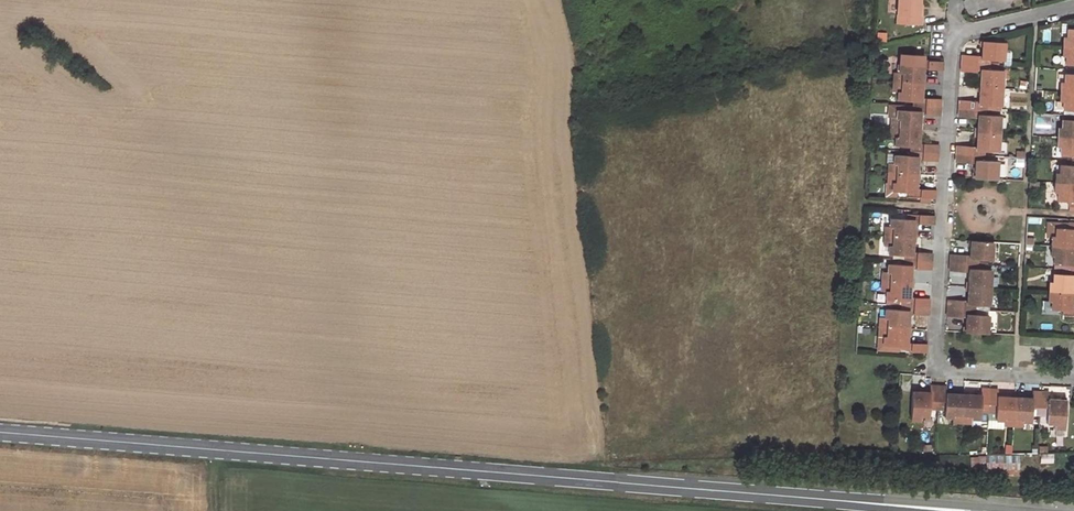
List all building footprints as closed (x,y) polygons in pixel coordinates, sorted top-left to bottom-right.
[(896,20),(920,22),(921,13),(918,13),(919,0),(898,0),(896,20)] [(1071,28),(1070,38),(1066,37),(1065,46),(1070,46),(1073,46),(1073,28),(1071,28)] [(1007,46),(985,44),(984,56),(964,55),(964,62),(970,63),(981,64),(984,64),(992,65),(992,61),(1002,61),(1006,62),(1006,54),(1007,46)] [(1070,46),(1065,46),(1065,55),(1069,56),(1069,65),(1073,65),(1073,46),(1070,46)] [(1012,66),(1013,55),(1006,54),(1006,62),(1002,61),(1002,65),(1005,65),(1012,66)] [(1062,69),(1064,69),(1068,69),(1070,69),(1073,70),(1073,69),(1073,65),(1069,65),(1069,56),(1065,55),(1063,55),(1062,69)] [(907,64),(895,62),(894,76),(901,77),(902,69),(907,70),(907,64)] [(983,74),(982,79),(982,86),(990,87),(1000,87),(1004,88),(1004,80),(1005,72),(1001,72),(992,71),(992,65),(984,64),(981,64),(970,63),(964,62),(963,73),(983,74)] [(916,82),(925,82),(926,74),(943,76),(943,67),(917,65),(917,71),(907,70),(902,69),(901,77),(894,76),(893,80),(901,81),(906,81),(916,82)] [(1012,66),(1005,65),(1002,65),(1001,72),(1005,72),(1004,80),(1011,81),(1012,66)] [(1062,69),(1061,82),(1063,82),(1067,82),(1068,76),(1073,77),(1073,70),(1070,69),(1068,69),(1064,69),(1062,69)] [(1073,77),(1068,76),(1067,82),(1063,82),(1062,91),(1067,91),(1068,91),(1072,92),(1073,92),(1073,77)] [(924,95),(925,82),(916,82),(906,81),(901,81),(893,80),(893,88),(900,88),(900,94),(905,95),(915,96),(914,104),(924,105),(940,107),(941,96),(924,95)] [(982,86),(981,102),(961,100),(960,109),(980,110),(989,110),(989,106),(999,107),(1002,107),(1003,100),(1004,88),(1000,87),(990,87),(982,86)] [(893,88),(892,102),(899,103),(904,103),(905,95),(900,94),(900,88),(893,88)] [(1072,92),(1068,91),(1067,91),(1062,91),(1062,99),(1066,99),(1065,108),(1071,109),(1073,109),(1073,92),(1072,92)] [(1059,99),(1058,114),(1061,114),(1065,114),(1066,114),(1070,115),(1071,109),(1065,108),(1066,99),(1062,99),(1059,99)] [(1003,100),(1002,107),(999,107),(998,111),(1002,111),(1009,111),(1010,100),(1003,100)] [(892,102),(890,119),(898,119),(899,114),(903,114),(904,103),(899,103),(892,102)] [(914,104),(913,116),(903,114),(899,114),(898,119),(890,119),(890,125),(898,125),(902,126),(912,126),(922,127),(922,119),(939,120),(940,107),(924,105),(914,104)] [(989,110),(980,110),(960,109),(959,119),(980,120),(979,131),(988,131),(996,132),(997,132),(1000,132),(1001,125),(1002,117),(998,117),(988,117),(989,110)] [(1008,125),(1009,111),(1002,111),(998,111),(998,117),(1002,117),(1001,125),(1008,125)] [(1058,114),(1057,128),(1060,129),(1064,129),(1065,122),(1070,122),(1070,115),(1066,114),(1065,114),(1061,114),(1058,114)] [(1073,137),(1073,115),(1073,122),(1070,122),(1065,122),(1064,129),(1060,129),(1059,136),(1064,136),(1069,136),(1072,136),(1073,137)] [(921,140),(922,127),(912,126),(902,126),(898,125),(890,125),(889,133),(897,134),(897,140),(901,141),(911,142),(910,147),(920,148),(937,150),(938,141),(921,140)] [(979,131),(978,144),(957,142),(957,151),(977,153),(986,153),(986,150),(995,150),(999,150),(1000,144),(1000,132),(997,132),(996,132),(988,131),(979,131)] [(897,140),(897,134),(889,133),(888,145),(896,146),(901,146),(901,141),(897,140)] [(1072,136),(1069,136),(1064,136),(1059,136),(1059,146),(1063,146),(1062,153),(1067,153),(1070,154),(1070,159),(1073,159),(1073,137),(1072,136)] [(1006,155),(1007,144),(1000,144),(999,150),(995,150),(995,154),(999,154),(1006,155)] [(896,146),(888,145),(887,162),(895,163),(895,157),(900,157),(901,146),(896,146)] [(1056,146),(1055,158),(1058,158),(1062,158),(1063,158),(1067,159),(1067,153),(1062,153),(1063,146),(1059,146),(1056,146)] [(910,147),(910,158),(900,157),(895,157),(895,163),(887,162),(887,168),(895,169),(899,169),(909,170),(918,171),(919,162),(936,163),(937,150),(920,148),(910,147)] [(986,153),(977,153),(957,151),(956,162),(977,163),(976,175),(997,176),(998,168),(998,161),(994,160),(986,160),(986,153)] [(1005,169),(1006,155),(999,154),(995,154),(994,160),(998,161),(998,168),(1005,169)] [(1055,158),(1054,173),(1057,173),(1061,173),(1061,166),(1066,166),(1067,159),(1063,158),(1062,158),(1058,158),(1055,158)] [(1069,166),(1066,166),(1061,166),(1061,173),(1057,173),(1056,180),(1060,181),(1061,181),(1065,181),(1073,181),(1073,159),(1070,159),(1069,166)] [(918,171),(909,170),(899,169),(895,169),(887,168),(886,176),(894,176),(894,183),(898,183),(907,184),(907,191),(934,193),(934,184),(917,183),(918,171)] [(885,189),(898,190),(898,183),(894,183),(894,176),(886,176),(885,189)] [(1065,181),(1061,181),(1060,181),(1056,180),(1056,193),(1060,193),(1059,199),(1064,199),(1063,205),(1073,206),(1073,181),(1065,181)] [(883,213),(882,226),(890,226),(891,219),(896,219),(896,214),(883,213)] [(913,234),(914,225),(932,226),(932,217),(905,215),(904,220),(896,219),(891,219),(890,226),(882,226),(881,232),(890,232),(895,232),(904,233),(913,234)] [(1067,245),(1073,245),(1073,224),(1069,224),(1069,228),(1057,228),(1056,238),(1053,238),(1053,244),(1056,244),(1067,245)] [(894,248),(902,249),(902,257),(912,258),(929,259),(930,249),(912,247),(913,234),(904,233),(895,232),(890,232),(881,232),(881,240),(889,240),(889,248),(894,248)] [(881,240),(880,255),(888,256),(893,256),(894,248),(889,248),(889,240),(881,240)] [(993,242),(971,241),(970,255),(951,253),(950,262),(969,263),(979,264),(980,261),(987,262),(992,262),(993,252),(993,242)] [(1066,262),(1065,269),(1073,269),(1073,262),(1073,261),(1073,245),(1067,245),(1056,244),(1053,244),(1052,253),(1055,253),(1055,262),(1059,262),(1066,262)] [(993,252),(992,262),(987,262),(986,265),(991,265),(999,265),(1000,253),(993,252)] [(1049,253),(1048,267),(1051,267),(1054,268),(1059,268),(1059,262),(1055,262),(1055,253),(1052,253),(1049,253)] [(880,255),(879,271),(887,272),(887,265),(892,266),(893,256),(888,256),(880,255)] [(891,278),(900,279),(910,279),(911,270),(928,271),(929,259),(912,258),(902,257),(901,266),(892,266),(887,265),(887,272),(879,271),(878,277),(887,277),(891,278)] [(968,286),(977,286),(985,287),(990,287),(990,278),(991,270),(986,270),(979,270),(979,264),(969,263),(950,262),(949,272),(968,274),(968,286)] [(998,278),(999,265),(991,265),(986,265),(986,270),(991,270),(990,278),(998,278)] [(1054,273),(1058,274),(1059,268),(1054,268),(1051,267),(1048,267),(1047,281),(1050,281),(1053,281),(1054,273)] [(1072,292),(1073,278),(1073,269),(1065,269),(1065,274),(1058,274),(1054,273),(1053,281),(1050,281),(1049,290),(1053,290),(1064,291),(1072,292)] [(910,292),(910,279),(900,279),(891,278),(887,277),(878,277),(878,285),(886,286),(886,293),(890,293),(899,294),(899,302),(909,303),(926,304),(927,293),(910,292)] [(878,285),(877,300),(885,300),(890,301),(890,293),(886,293),(886,286),(878,285)] [(968,286),(967,300),(947,299),(947,307),(966,309),(976,309),(976,306),(983,306),(988,307),(989,300),(990,287),(985,287),(977,286),(968,286)] [(1062,309),(1062,314),(1073,314),(1073,306),(1071,306),(1072,292),(1064,291),(1053,290),(1049,290),(1049,299),(1052,300),(1052,308),(1062,309)] [(885,300),(877,300),(875,316),(884,317),(884,310),(889,311),(890,301),(885,300)] [(996,300),(989,300),(988,307),(983,306),(983,310),(988,311),(995,311),(996,300)] [(888,324),(897,325),(907,326),(908,316),(925,317),(926,304),(909,303),(899,302),(898,311),(889,311),(884,310),(884,317),(875,316),(875,323),(883,324),(888,324)] [(983,315),(975,315),(976,309),(966,309),(947,307),(946,318),(965,320),(965,332),(986,333),(987,324),(987,316),(983,315)] [(994,324),(995,311),(988,311),(983,310),(983,315),(987,316),(987,324),(994,324)] [(887,337),(896,338),(896,343),(923,345),(923,338),(907,337),(907,326),(897,325),(888,324),(883,324),(875,323),(874,331),(883,331),(883,337),(887,337)] [(874,331),(874,341),(887,342),(887,337),(883,337),(883,331),(874,331)] [(929,393),(914,392),(912,421),(919,422),(920,418),(929,418),(929,414),(929,411),(937,412),(938,394),(939,387),(929,387),(929,393)] [(962,414),(963,396),(946,395),(946,388),(939,387),(938,394),(937,412),(943,412),(943,415),(943,420),(954,421),(962,421),(962,417),(962,414)] [(963,396),(962,414),(962,417),(962,421),(970,422),(980,423),(980,418),(980,415),(986,416),(987,398),(988,391),(982,391),(981,397),(963,396)] [(995,424),(1003,425),(1003,429),(1012,430),(1012,426),(1012,421),(1012,418),(1013,400),(997,399),(998,392),(988,391),(987,398),(986,416),(995,416),(995,420),(995,424)] [(1013,400),(1012,418),(1012,421),(1012,426),(1012,430),(1022,431),(1022,427),(1032,427),(1032,423),(1033,419),(1039,420),(1040,402),(1040,395),(1030,394),(1030,401),(1013,400)] [(1040,402),(1039,420),(1047,420),(1046,424),(1046,429),(1055,429),(1055,433),(1064,434),(1065,404),(1049,402),(1049,396),(1040,395),(1040,402)] [(919,425),(936,426),(936,423),(937,419),(937,415),(929,414),(929,418),(920,418),(919,422),(919,425)] [(954,421),(943,420),(943,415),(937,415),(937,419),(936,423),(936,426),(953,428),(954,421)] [(969,429),(985,430),(985,428),(986,423),(986,419),(980,418),(980,423),(970,422),(969,426),(969,429)] [(985,430),(1003,432),(1003,429),(1003,425),(995,424),(995,420),(994,419),(986,419),(986,423),(985,428),(985,430)] [(1022,434),(1038,435),(1038,432),(1038,428),(1038,423),(1032,423),(1032,427),(1022,427),(1022,431),(1022,434)] [(1055,429),(1046,429),(1046,424),(1038,423),(1038,428),(1038,432),(1038,435),(1054,436),(1055,433),(1055,429)] [(970,455),(970,472),(1018,472),(1018,455),(970,455)]
